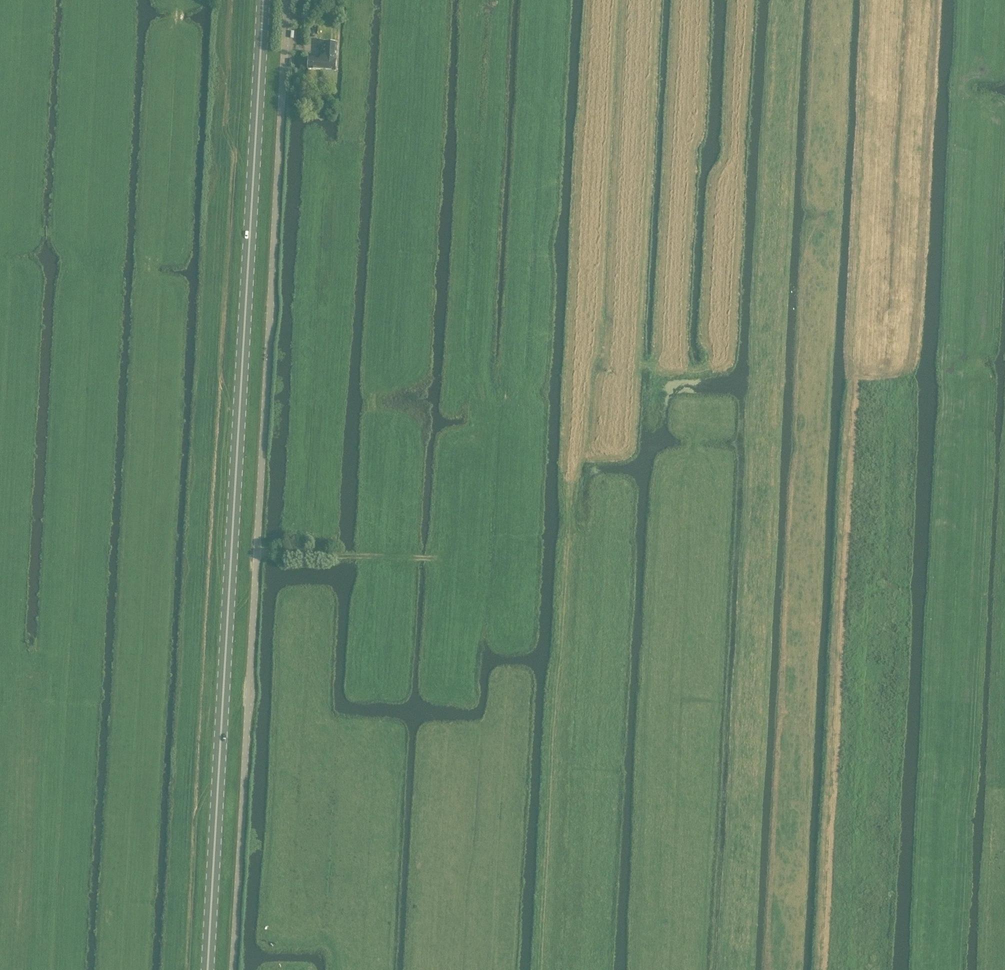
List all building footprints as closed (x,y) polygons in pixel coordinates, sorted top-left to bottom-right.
[(323,58),(309,57),(308,62),(308,69),(335,71),(337,43),(325,42),(323,58)]
